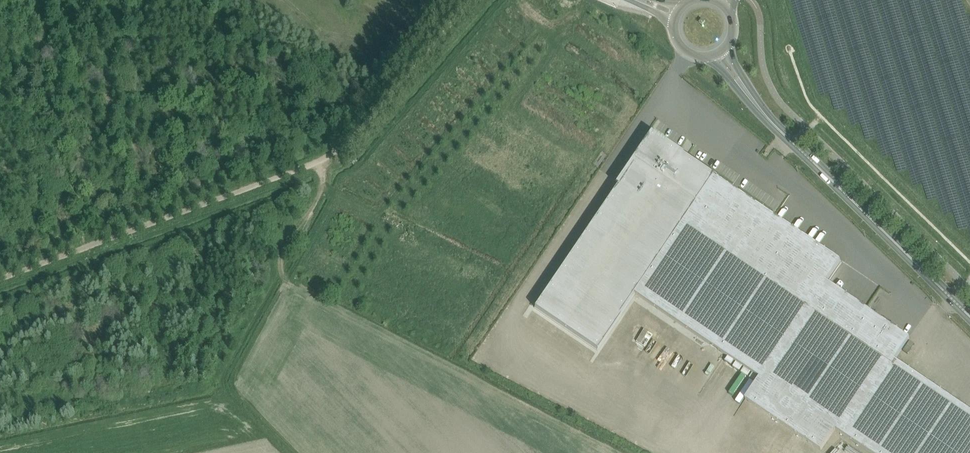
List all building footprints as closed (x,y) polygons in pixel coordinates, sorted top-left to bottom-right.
[(534,307),(598,350),(635,294),(760,378),(746,399),(821,450),(836,429),(871,452),(969,452),(969,411),(895,360),(909,338),(826,282),(840,261),(719,179),(715,176),(713,178),(698,168),(690,162),(689,162),(650,136),(631,165),(630,165),(624,175),(617,185),(534,307)]
